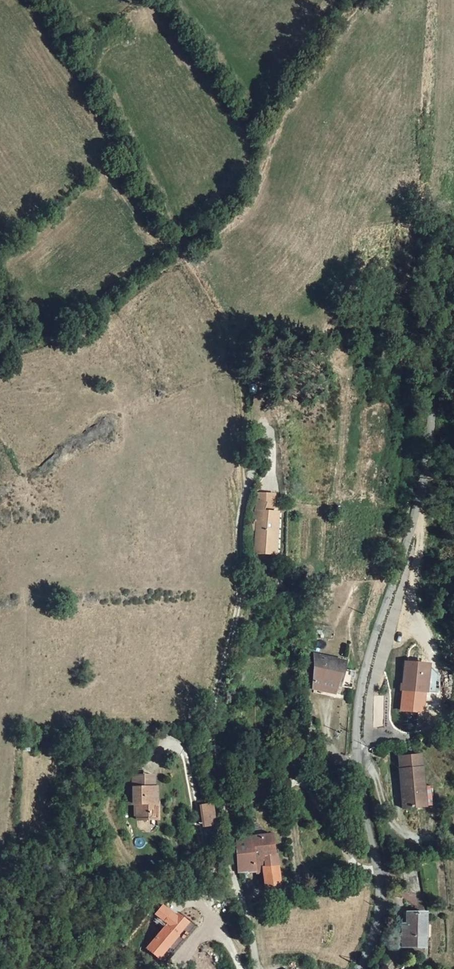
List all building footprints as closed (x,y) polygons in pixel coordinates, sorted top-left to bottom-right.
[(263,498),(262,506),(272,508),(270,517),(277,517),(279,508),(280,498),(263,498)] [(270,517),(272,508),(262,506),(259,524),(262,525),(261,558),(278,557),(279,517),(277,517),(270,517)] [(354,671),(345,670),(347,661),(319,656),(319,688),(339,693),(341,685),(351,687),(354,671)] [(426,665),(404,663),(402,686),(402,691),(400,711),(422,713),(426,665)] [(399,758),(400,770),(421,769),(420,757),(399,758)] [(399,771),(402,808),(431,805),(431,799),(433,799),(432,786),(424,787),(422,768),(421,769),(400,770),(399,771)] [(160,803),(154,802),(154,780),(145,781),(145,776),(133,777),(133,803),(137,803),(137,818),(153,818),(153,813),(160,812),(160,803)] [(213,805),(200,806),(201,823),(214,822),(213,805)] [(265,873),(268,868),(269,860),(279,859),(278,852),(271,852),(271,836),(239,838),(241,871),(265,873)] [(269,860),(268,868),(279,867),(279,859),(269,860)] [(281,892),(279,867),(268,868),(265,873),(266,894),(281,892)] [(281,892),(266,894),(266,902),(281,900),(281,892)] [(158,956),(187,922),(177,913),(174,916),(165,909),(158,916),(168,924),(148,947),(158,956)] [(424,947),(424,913),(406,913),(406,925),(402,925),(401,946),(424,947)]
